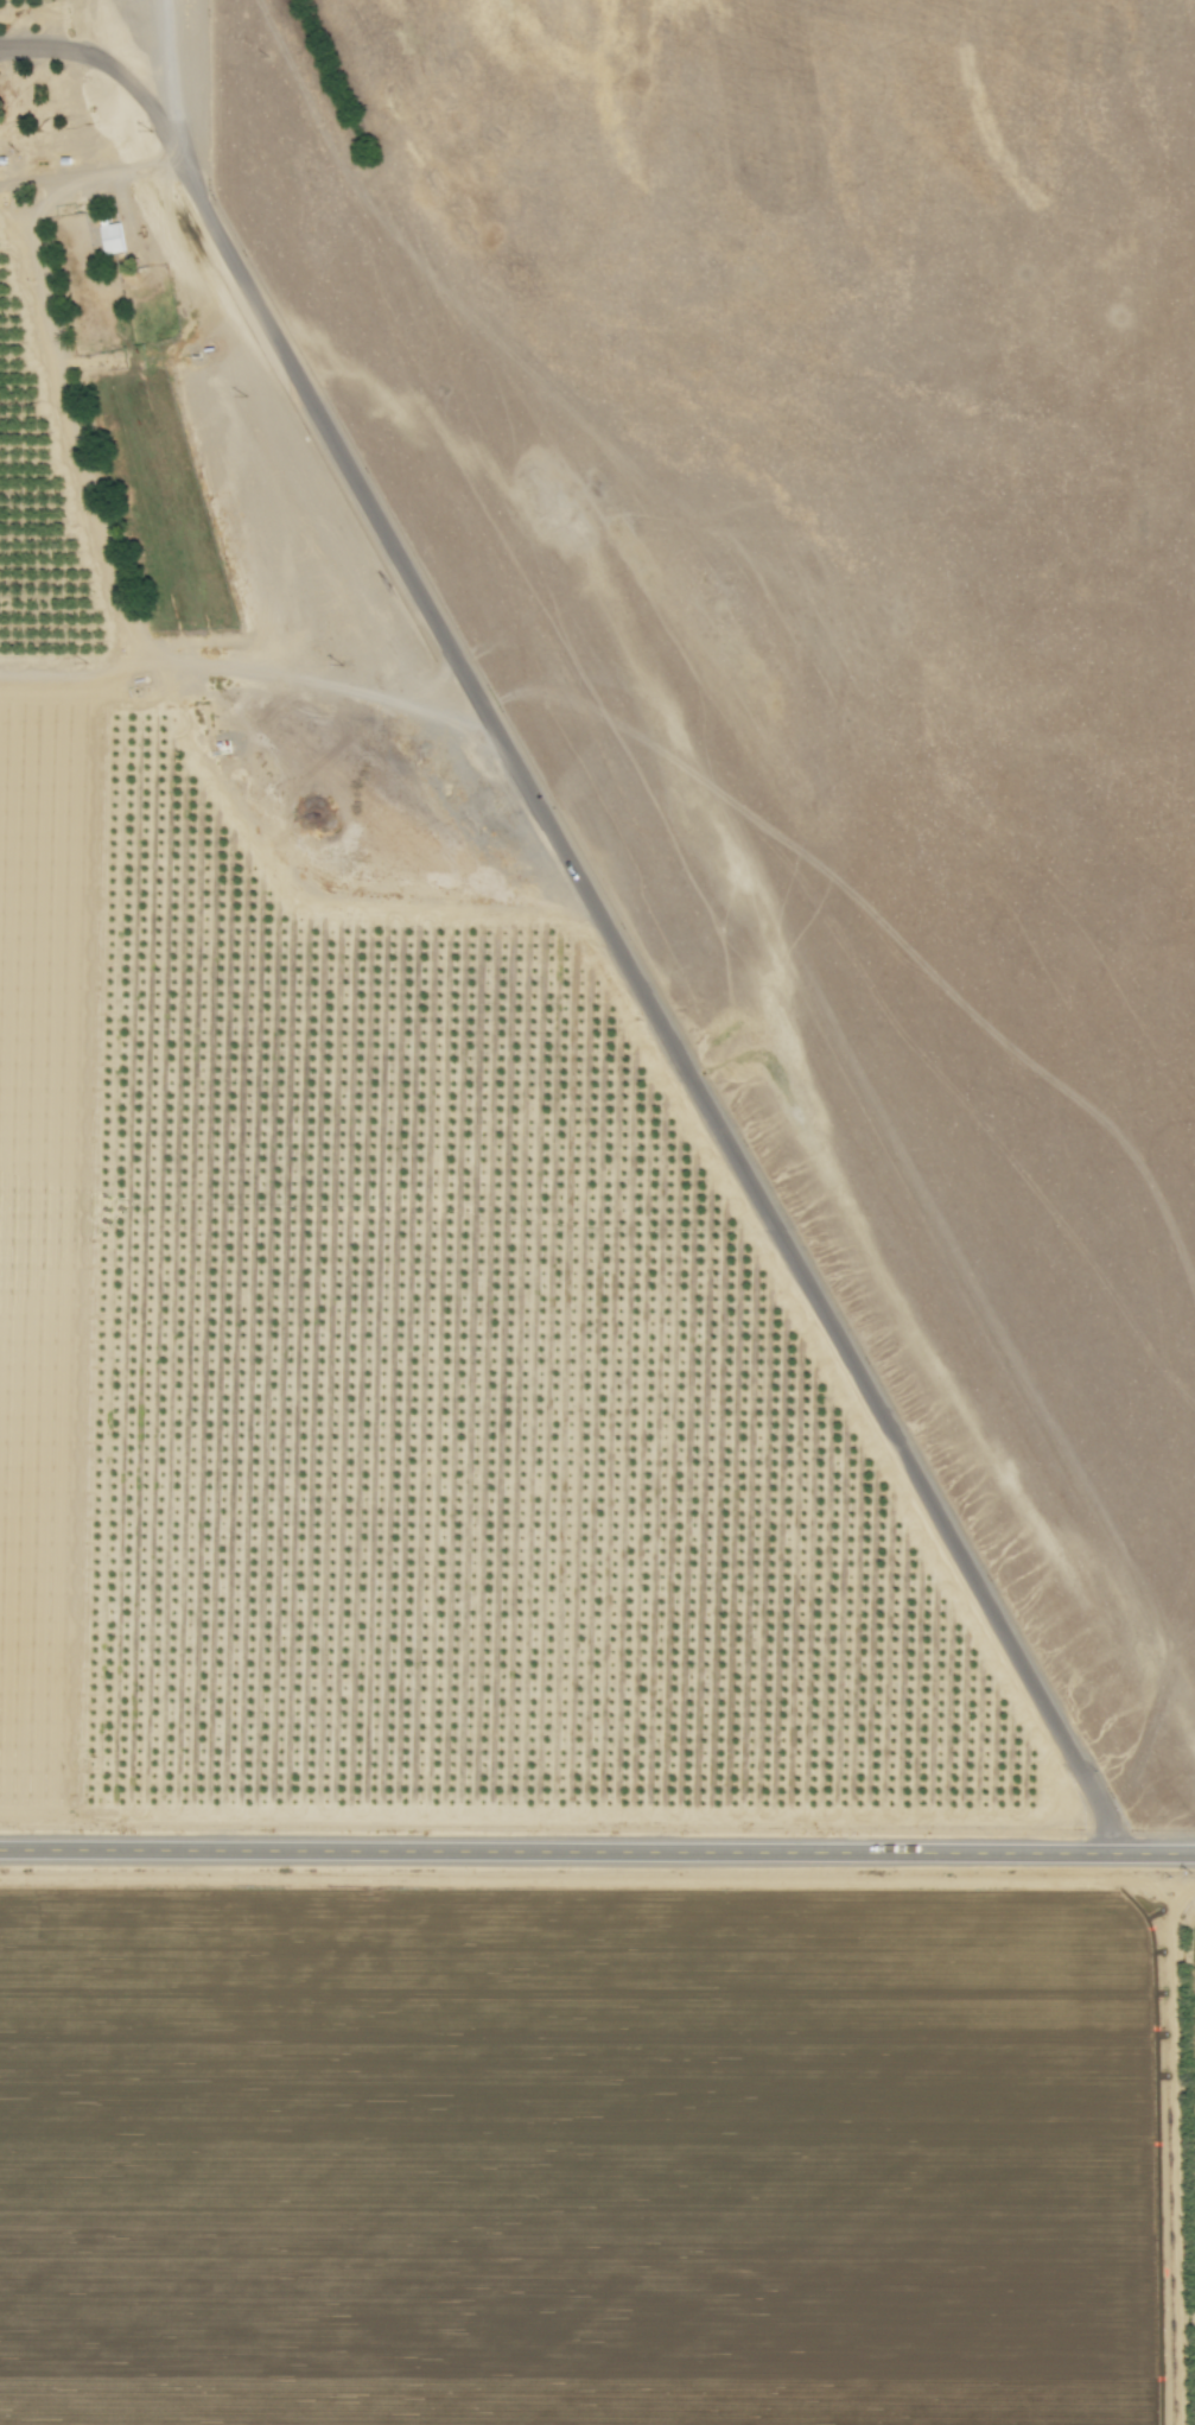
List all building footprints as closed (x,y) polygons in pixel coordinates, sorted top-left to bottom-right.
[(99,226),(105,256),(125,252),(120,222),(99,226)]
